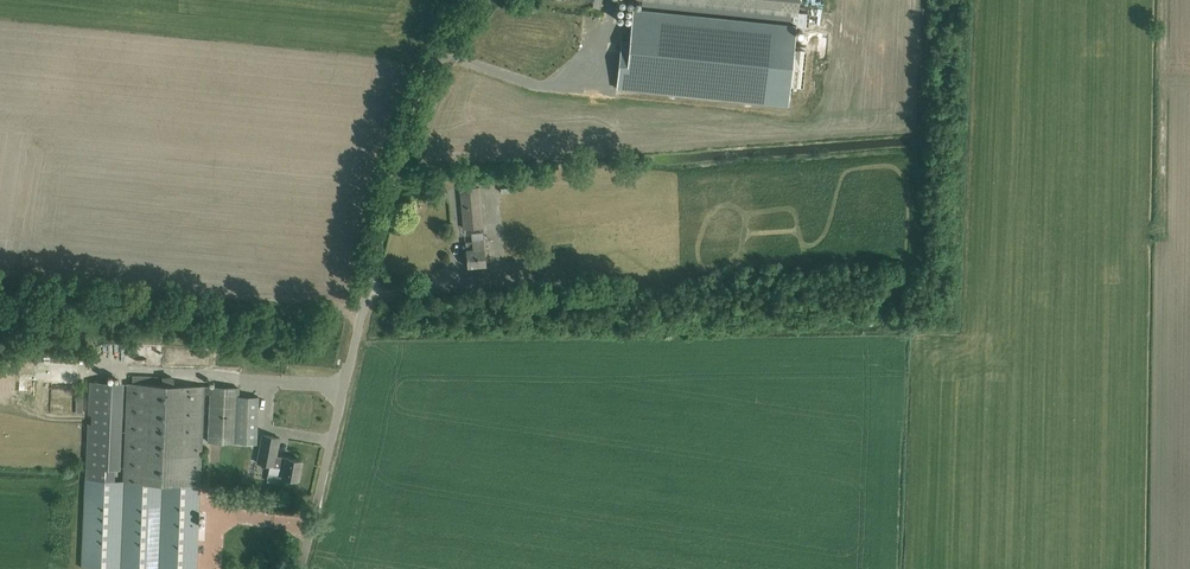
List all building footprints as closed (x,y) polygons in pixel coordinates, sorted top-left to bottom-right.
[(799,0),(645,0),(793,15),(793,21),(800,27),(808,27),(809,14),(798,13),(799,0)] [(621,40),(616,87),(788,104),(790,83),(802,84),(806,45),(794,44),(796,25),(633,8),(629,40),(621,40)] [(460,189),(464,228),(483,227),(479,187),(460,189)] [(471,234),(472,241),(465,241),(468,267),(486,265),(484,239),(483,233),(471,234)] [(128,383),(124,481),(85,480),(82,568),(95,568),(197,568),(203,393),(211,394),(209,442),(256,443),(258,396),(238,395),(238,387),(167,385),(167,377),(132,375),(132,383),(128,383)] [(124,382),(90,381),(86,467),(120,469),(124,382)] [(272,475),(291,478),(299,480),(302,460),(276,456),(280,438),(262,434),(257,462),(270,465),(269,471),(272,475)]
